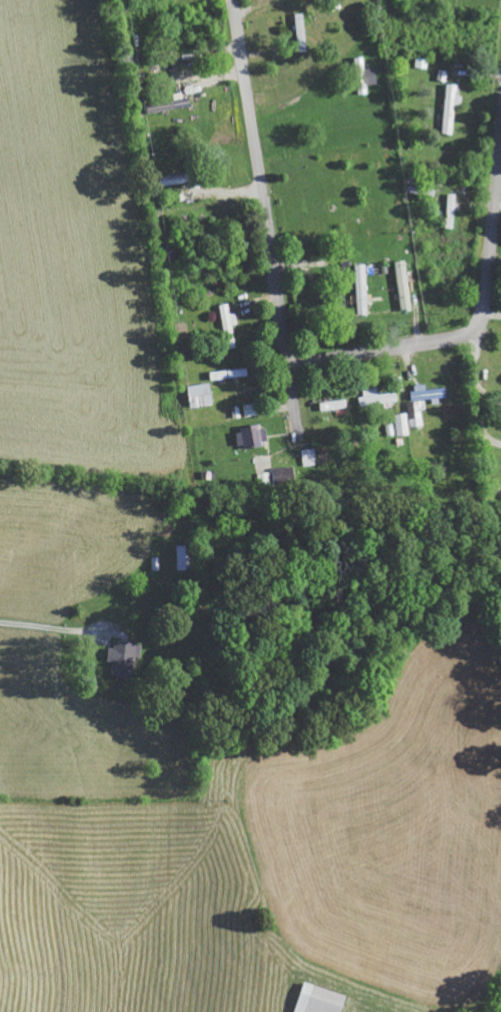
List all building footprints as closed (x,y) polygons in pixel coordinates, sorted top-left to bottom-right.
[(295,14),(298,44),(308,43),(305,13),(295,14)] [(368,69),(370,85),(380,84),(378,68),(368,69)] [(455,134),(456,105),(463,105),(464,96),(458,96),(459,84),(445,84),(443,134),(455,134)] [(150,112),(194,109),(193,98),(186,99),(186,97),(150,100),(150,112)] [(195,178),(192,171),(169,179),(171,186),(195,178)] [(456,229),(457,195),(447,194),(446,229),(456,229)] [(395,262),(400,310),(413,309),(408,261),(395,262)] [(368,265),(358,265),(359,313),(370,313),(368,265)] [(232,314),(231,304),(220,305),(224,335),(235,334),(233,326),(239,325),(238,314),(232,314)] [(210,371),(211,380),(250,378),(250,369),(210,371)] [(188,387),(191,408),(215,405),(212,383),(188,387)] [(447,388),(427,390),(427,387),(410,389),(412,401),(432,399),(433,405),(441,404),(440,399),(448,398),(447,388)] [(379,394),(379,389),(364,389),(364,397),(358,397),(358,406),(399,405),(399,393),(379,394)] [(320,404),(321,412),(349,407),(348,399),(320,404)] [(423,426),(422,410),(426,409),(426,401),(407,402),(408,415),(394,415),(395,436),(409,436),(409,427),(423,426)] [(246,405),(247,417),(259,415),(258,403),(246,405)] [(267,426),(245,427),(246,449),(268,448),(267,426)] [(317,466),(316,449),(302,450),(303,466),(317,466)] [(275,470),(277,487),(298,484),(295,466),(275,470)] [(189,546),(177,546),(177,571),(189,571),(189,546)] [(109,662),(114,663),(112,676),(134,680),(140,645),(113,640),(109,662)] [(307,982),(298,1011),(345,1011),(350,994),(307,982)]
